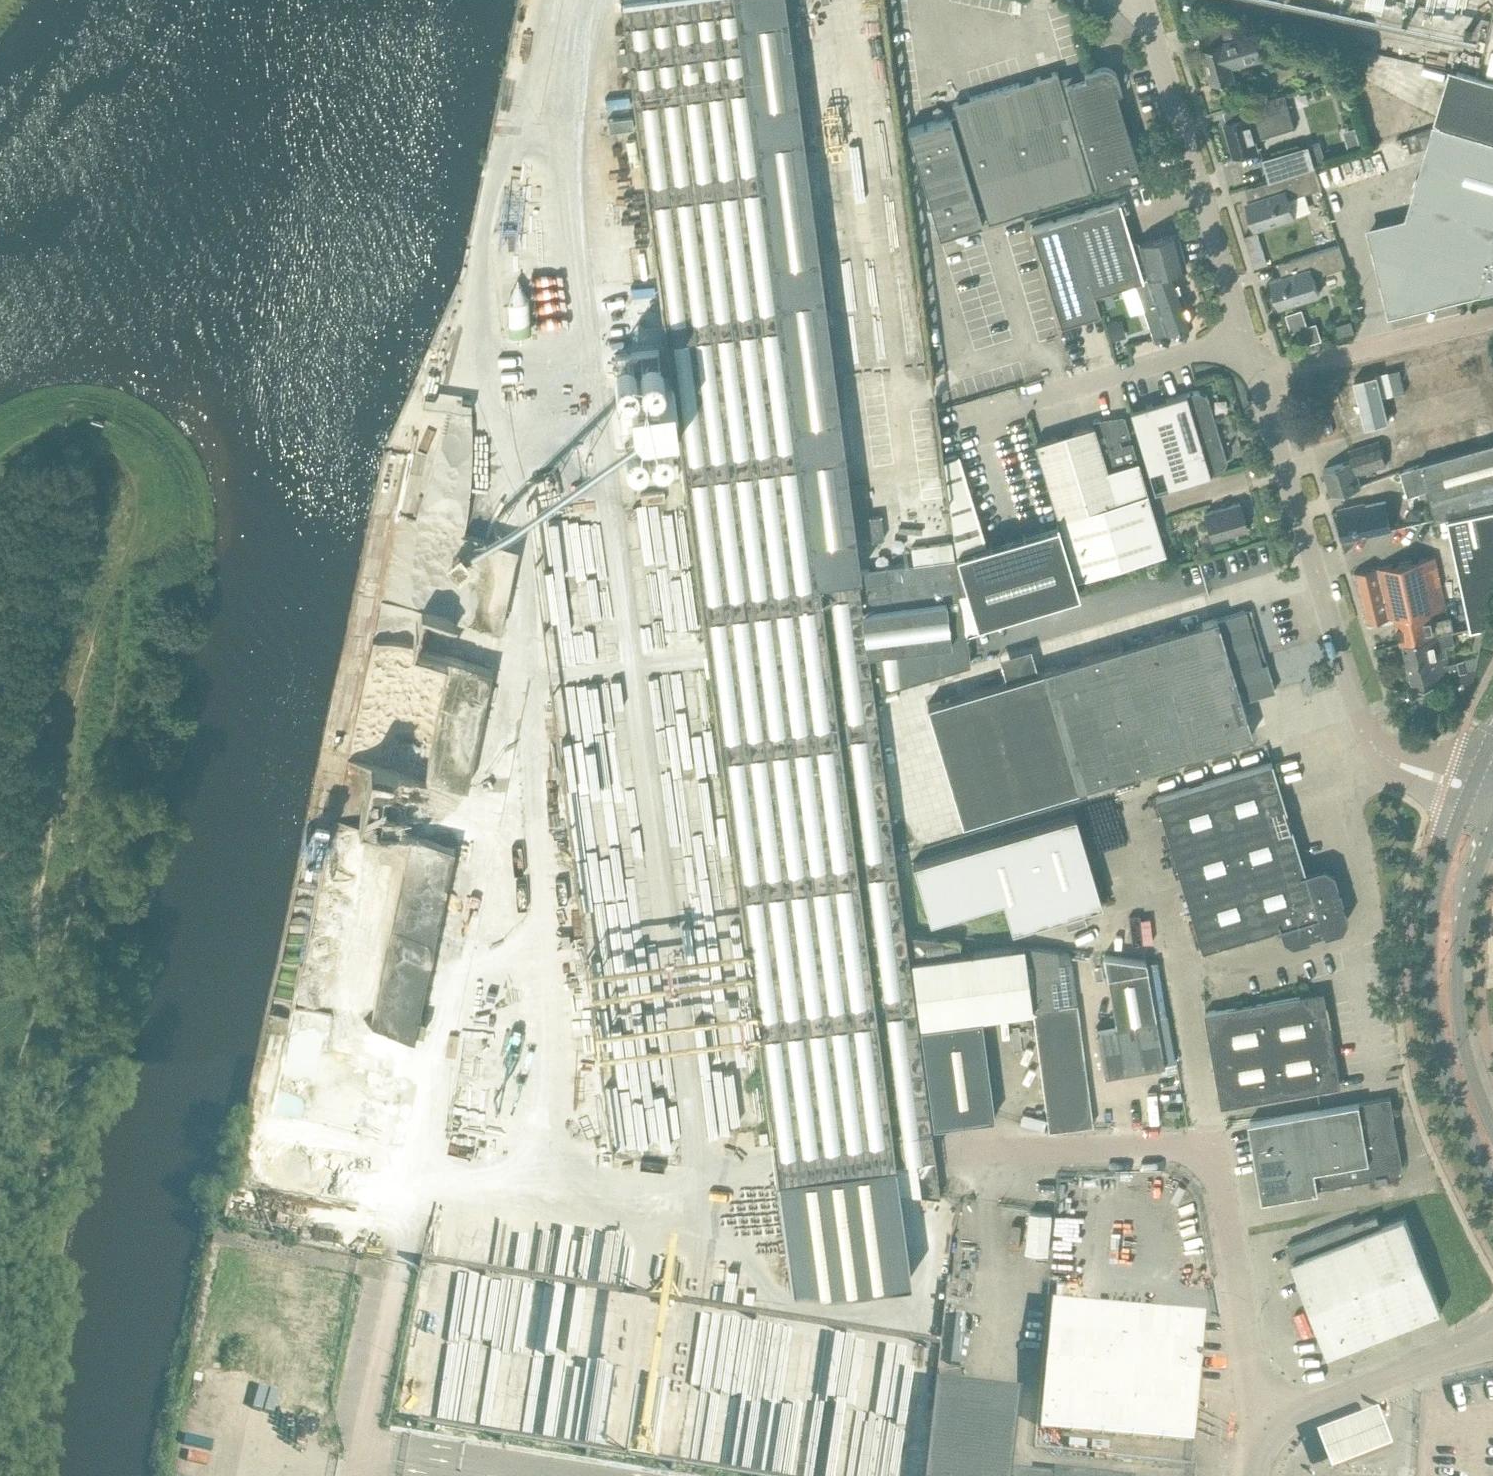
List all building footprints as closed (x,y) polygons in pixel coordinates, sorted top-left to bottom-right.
[(793,76),(783,0),(621,0),(776,1173),(895,1157),(900,1189),(940,1194),(874,692),(970,663),(956,556),(857,569),(793,76)] [(1214,43),(1203,47),(1213,82),(1235,76),(1230,57),(1261,48),(1256,31),(1240,36),(1236,21),(1210,28),(1214,43)] [(956,113),(908,128),(940,232),(1141,172),(1125,119),(1127,115),(1123,113),(1121,106),(1123,101),(1119,99),(1116,88),(1122,87),(1117,72),(1116,69),(1113,66),(1110,64),(1107,63),(1103,62),(1100,63),(1087,67),(1089,73),(1088,74),(1061,82),(1057,70),(1056,71),(1037,77),(1035,77),(1037,82),(1025,85),(1024,80),(953,102),(956,113)] [(1457,69),(1441,124),(1492,139),(1492,80),(1457,69)] [(1235,118),(1225,121),(1234,154),(1259,147),(1256,138),(1296,126),(1286,92),(1251,103),(1251,101),(1232,107),(1235,118)] [(1441,124),(1439,130),(1437,124),(1406,134),(1411,151),(1436,143),(1412,222),(1369,232),(1390,314),(1492,288),(1492,139),(1441,124)] [(1309,141),(1264,156),(1271,179),(1316,164),(1309,141)] [(1309,203),(1306,192),(1321,187),(1315,166),(1265,181),(1269,194),(1248,200),(1251,211),(1249,211),(1255,228),(1304,212),(1309,203)] [(1148,276),(1139,241),(1132,238),(1120,199),(1071,214),(1095,292),(1147,276),(1148,276)] [(1101,311),(1095,292),(1071,214),(1031,226),(1061,323),(1101,311)] [(1186,266),(1177,230),(1139,241),(1148,276),(1147,276),(1147,277),(1134,282),(1153,336),(1192,322),(1173,269),(1186,266)] [(1314,275),(1346,265),(1339,244),(1290,259),(1294,272),(1271,279),(1276,295),(1277,295),(1281,305),(1320,293),(1314,275)] [(1389,420),(1382,391),(1377,372),(1355,378),(1367,425),(1389,420)] [(1197,389),(1130,409),(1155,490),(1222,470),(1227,460),(1207,395),(1197,389)] [(1036,441),(1059,518),(1148,491),(1132,441),(1122,444),(1120,438),(1131,435),(1125,415),(1092,420),(1093,424),(1036,441)] [(1380,441),(1369,444),(1350,450),(1352,459),(1324,468),(1332,494),(1351,488),(1361,484),(1358,473),(1387,464),(1380,441)] [(1420,461),(1421,463),(1428,488),(1437,518),(1449,516),(1492,506),(1492,441),(1420,461)] [(943,457),(956,551),(985,542),(958,452),(943,457)] [(1428,488),(1421,463),(1401,470),(1409,494),(1428,488)] [(1148,491),(1059,518),(1077,578),(1166,551),(1148,491)] [(1386,500),(1359,506),(1339,510),(1345,538),(1392,528),(1386,500)] [(1204,512),(1212,538),(1248,528),(1240,501),(1204,512)] [(1492,598),(1492,506),(1449,516),(1472,625),(1486,623),(1492,598)] [(977,622),(1079,591),(1057,518),(1056,519),(1057,522),(956,553),(977,622)] [(457,616),(502,625),(518,545),(472,536),(457,616)] [(1437,555),(1379,566),(1355,571),(1367,622),(1395,616),(1402,642),(1404,641),(1453,630),(1455,629),(1452,615),(1434,619),(1432,610),(1448,606),(1437,555)] [(1007,680),(927,704),(963,822),(1252,734),(1242,699),(1275,689),(1267,661),(1257,664),(1253,652),(1257,651),(1245,609),(1217,617),(1217,616),(1216,617),(1038,671),(1007,680)] [(1480,650),(1486,623),(1472,625),(1473,627),(1476,627),(1477,631),(1473,649),(1480,650)] [(1446,643),(1455,642),(1453,630),(1404,641),(1410,669),(1416,667),(1414,661),(1434,655),(1435,656),(1448,653),(1446,643)] [(1466,657),(1458,659),(1449,661),(1448,653),(1435,656),(1434,655),(1414,661),(1416,667),(1410,669),(1414,685),(1449,676),(1455,701),(1461,699),(1473,677),(1479,655),(1466,658),(1466,657)] [(432,777),(468,785),(493,668),(450,660),(426,776),(432,777)] [(1306,873),(1305,870),(1272,760),(1156,795),(1202,948),(1279,925),(1282,924),(1270,884),(1306,873)] [(419,839),(432,777),(426,776),(368,764),(355,826),(413,838),(419,839)] [(1075,813),(913,862),(930,920),(1003,898),(1012,929),(1102,902),(1075,813)] [(373,1026),(416,1035),(455,847),(419,839),(413,838),(373,1026)] [(1343,905),(1338,887),(1337,883),(1334,870),(1323,865),(1305,870),(1306,873),(1270,884),(1282,924),(1279,925),(1283,937),(1293,943),(1310,938),(1309,935),(1323,930),(1324,934),(1342,928),(1348,918),(1344,905),(1343,905)] [(982,1015),(1033,1008),(1025,944),(961,952),(959,939),(908,933),(920,1023),(982,1015)] [(1071,960),(1060,961),(1058,949),(1025,944),(1033,1008),(1077,1002),(1076,1002),(1071,960)] [(1108,975),(1116,1023),(1156,1016),(1147,968),(1108,975)] [(1341,1085),(1327,1004),(1311,993),(1206,1011),(1222,1105),(1341,1085)] [(1090,1104),(1077,1002),(1033,1008),(1049,1129),(1093,1123),(1090,1104)] [(995,1115),(982,1015),(920,1023),(933,1124),(995,1115)] [(1164,1063),(1156,1016),(1116,1023),(1096,1027),(1105,1074),(1164,1063)] [(363,1054),(360,1068),(369,1070),(366,1084),(400,1091),(403,1078),(378,1072),(381,1058),(363,1054)] [(1403,1161),(1391,1096),(1249,1121),(1263,1200),(1319,1190),(1319,1187),(1377,1177),(1377,1180),(1388,1178),(1388,1175),(1393,1174),(1396,1173),(1399,1171),(1401,1168),(1402,1165),(1403,1161)] [(911,1277),(900,1189),(895,1157),(776,1173),(792,1293),(911,1277)] [(1049,1252),(1052,1212),(1031,1210),(1028,1250),(1049,1252)] [(1442,1309),(1405,1215),(1381,1225),(1377,1214),(1355,1222),(1353,1219),(1287,1245),(1329,1353),(1442,1309)] [(1205,1318),(1053,1305),(1042,1427),(1194,1441),(1201,1364),(1203,1365),(1203,1359),(1200,1359),(1200,1348),(1203,1348),(1205,1318)] [(936,1383),(927,1475),(1054,1475),(1055,1473),(1013,1468),(1022,1393),(936,1383)] [(1378,1417),(1317,1439),(1331,1475),(1391,1453),(1378,1417)]
